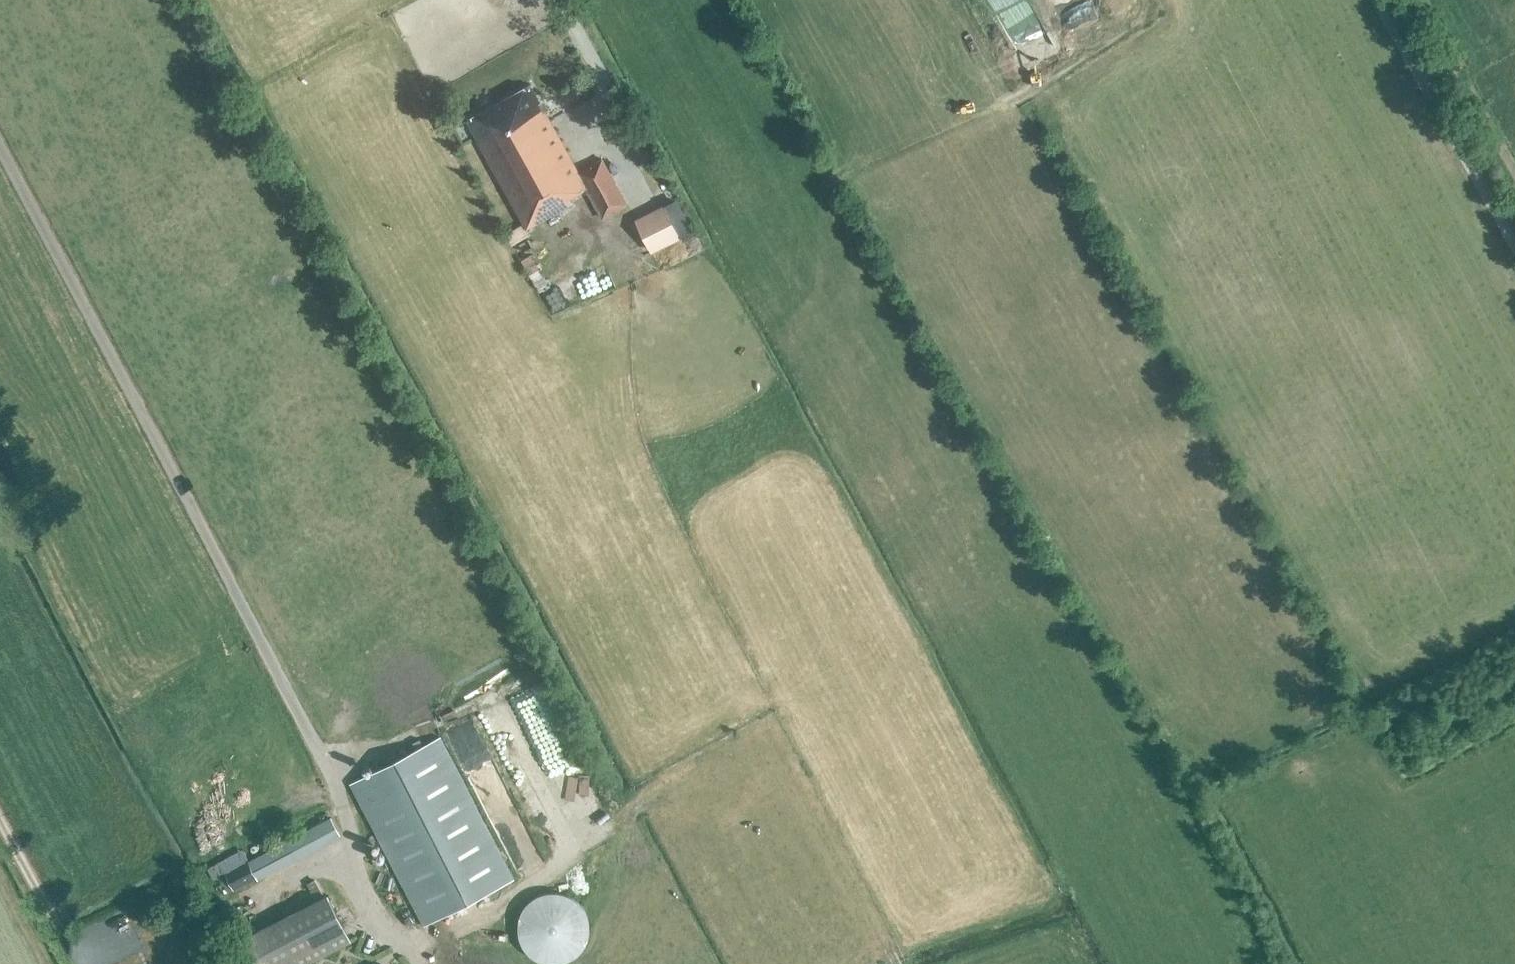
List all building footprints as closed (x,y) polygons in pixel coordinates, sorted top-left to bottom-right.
[(604,216),(629,202),(603,158),(580,171),(531,84),(467,120),(528,228),(574,201),(571,195),(587,186),(604,216)] [(682,235),(665,202),(635,218),(651,251),(682,235)] [(511,878),(493,843),(493,842),(438,737),(351,783),(405,888),(424,924),(511,878)] [(340,832),(332,817),(248,862),(247,860),(225,872),(234,889),(256,877),(258,880),(323,845),(321,842),(340,832)] [(571,895),(567,893),(563,892),(559,891),(555,890),(551,890),(548,891),(544,891),(541,893),(538,894),(535,895),(532,897),(529,899),(527,902),(524,905),(522,908),(521,912),(519,916),(518,920),(518,924),(518,928),(518,932),(519,936),(520,940),(522,944),(524,947),(526,950),(529,952),(532,955),(534,957),(537,958),(540,960),(544,961),(547,962),(551,962),(555,962),(559,962),(563,961),(567,960),(571,958),(574,956),(577,953),(580,950),(583,947),(585,943),(587,940),(588,936),(589,933),(589,930),(589,926),(589,923),(589,920),(588,916),(587,913),(585,909),(583,906),(581,903),(578,900),(575,897),(571,895)] [(252,963),(307,963),(354,938),(330,894),(241,945),(252,963)]
